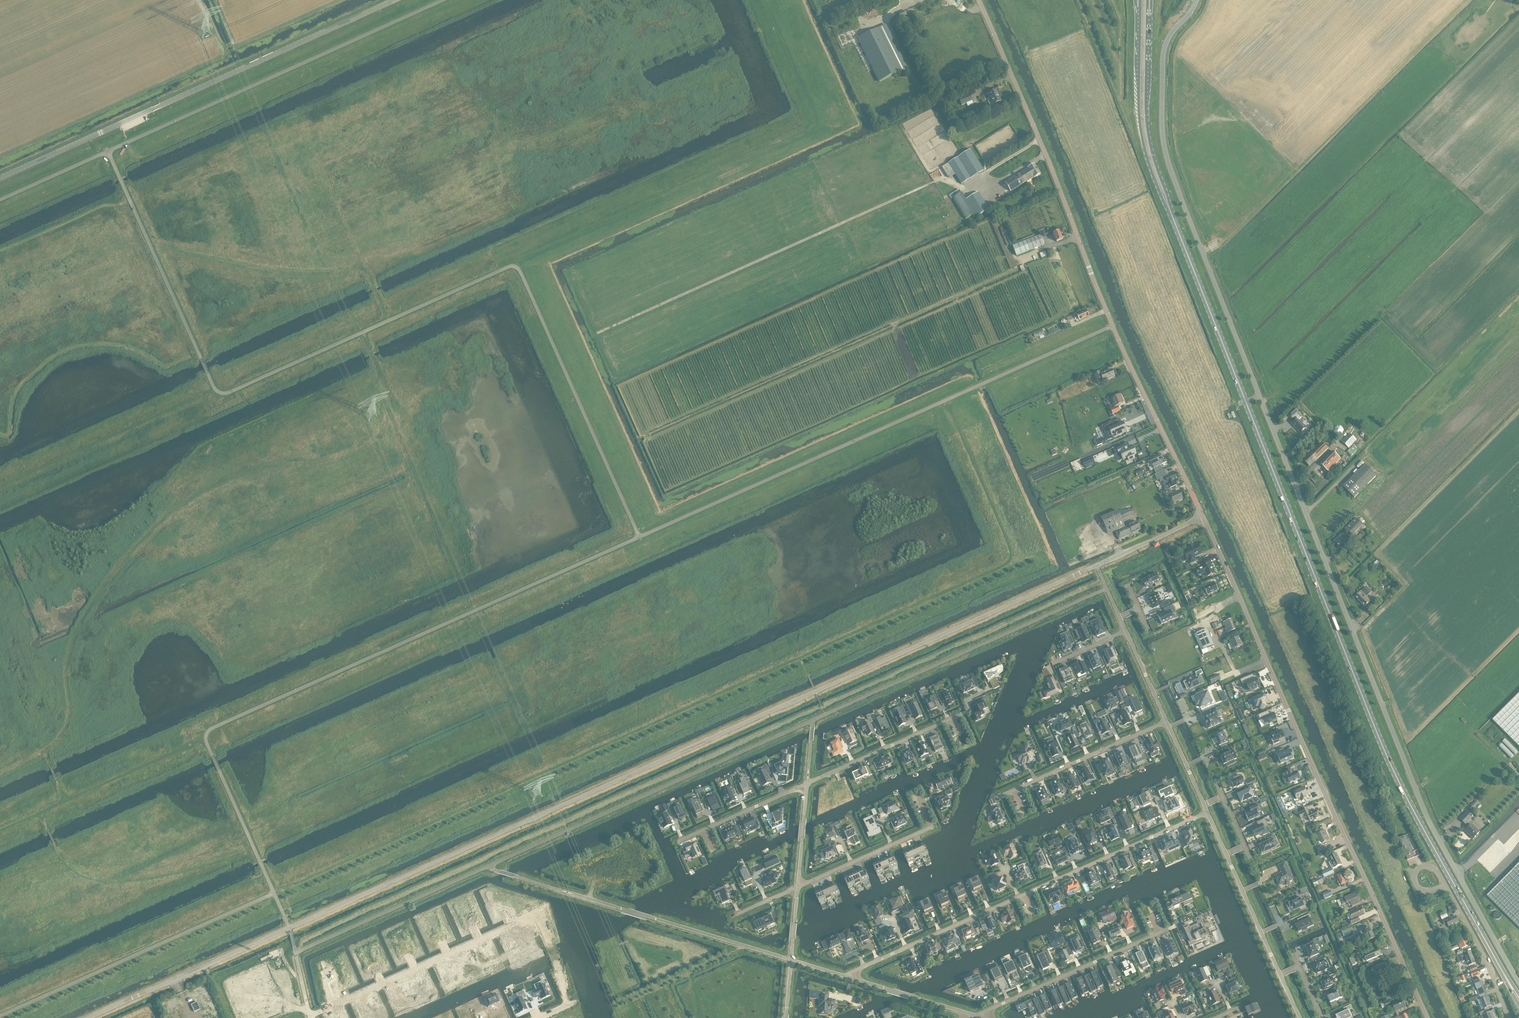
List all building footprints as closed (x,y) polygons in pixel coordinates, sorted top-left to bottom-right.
[(886,24),(859,38),(861,42),(859,43),(879,82),(907,69),(908,68),(886,24)] [(994,104),(1001,101),(996,90),(989,93),(994,104)] [(973,101),(971,97),(970,94),(959,99),(960,102),(962,105),(973,101)] [(949,179),(955,175),(961,184),(984,170),(971,150),(949,164),(942,168),(949,179)] [(1028,169),(1005,183),(1011,192),(1033,178),(1034,178),(1040,174),(1034,164),(1028,168),(1028,169)] [(992,203),(987,206),(978,192),(966,200),(962,193),(953,198),(966,219),(974,214),(976,217),(988,210),(989,211),(995,208),(992,203)] [(1063,239),(1059,232),(1059,231),(1053,234),(1057,242),(1063,239)] [(1044,245),(1041,236),(1012,246),(1016,256),(1044,245)] [(1078,318),(1079,320),(1089,316),(1086,311),(1077,315),(1076,314),(1074,315),(1075,319),(1078,318)] [(1103,381),(1115,376),(1112,370),(1101,375),(1099,372),(1094,374),(1096,380),(1102,378),(1103,381)] [(1113,404),(1114,407),(1124,402),(1120,394),(1110,399),(1112,404),(1113,404)] [(1295,409),(1288,415),(1292,418),(1297,413),(1298,412),(1295,409)] [(1295,421),(1292,423),(1295,426),(1294,427),(1303,437),(1306,434),(1303,430),(1306,428),(1299,420),(1302,417),(1297,413),(1292,418),(1295,421)] [(1111,423),(1103,426),(1105,430),(1109,429),(1112,435),(1116,434),(1119,432),(1119,435),(1125,432),(1123,429),(1125,428),(1123,423),(1121,424),(1119,419),(1114,421),(1111,422),(1111,423)] [(1349,448),(1357,440),(1350,434),(1342,442),(1349,448)] [(1305,451),(1306,452),(1309,455),(1304,460),(1310,466),(1317,460),(1328,448),(1322,443),(1311,453),(1307,450),(1305,451)] [(1124,446),(1115,450),(1120,461),(1128,458),(1129,461),(1134,459),(1133,455),(1135,454),(1132,447),(1130,448),(1126,449),(1125,445),(1124,446)] [(1350,449),(1347,452),(1351,456),(1357,450),(1353,446),(1350,449)] [(1321,464),(1328,471),(1340,459),(1333,451),(1321,464)] [(1157,456),(1149,460),(1151,466),(1152,466),(1158,462),(1165,458),(1163,454),(1160,456),(1160,455),(1157,456)] [(1091,458),(1082,462),(1084,466),(1085,466),(1086,469),(1088,468),(1087,465),(1088,465),(1093,462),(1091,458)] [(1158,462),(1152,466),(1153,469),(1156,474),(1163,470),(1160,465),(1167,462),(1165,458),(1158,462)] [(1365,464),(1343,486),(1354,498),(1377,476),(1365,464)] [(1160,473),(1155,476),(1157,480),(1159,479),(1160,482),(1165,480),(1166,479),(1167,482),(1170,481),(1170,482),(1173,480),(1173,479),(1177,478),(1175,473),(1167,477),(1165,472),(1161,474),(1160,473)] [(1170,487),(1166,489),(1167,490),(1170,488),(1177,484),(1176,480),(1175,481),(1174,481),(1173,480),(1170,482),(1171,483),(1168,484),(1170,487)] [(1179,491),(1173,493),(1171,490),(1166,493),(1168,498),(1171,496),(1174,503),(1182,499),(1179,491)] [(1137,521),(1132,523),(1125,527),(1122,520),(1134,515),(1137,513),(1134,508),(1131,509),(1129,505),(1101,518),(1108,534),(1115,531),(1119,540),(1141,530),(1137,521)] [(1352,535),(1362,524),(1357,519),(1346,529),(1352,535)] [(1340,547),(1350,537),(1344,531),(1334,541),(1340,547)] [(1186,557),(1183,558),(1184,561),(1188,560),(1190,564),(1190,563),(1196,561),(1196,560),(1195,560),(1194,557),(1202,553),(1201,551),(1201,550),(1200,547),(1198,546),(1197,544),(1193,546),(1193,545),(1189,547),(1189,548),(1183,551),(1186,557)] [(1347,558),(1354,565),(1356,563),(1350,556),(1347,558)] [(1214,574),(1210,564),(1204,566),(1202,567),(1202,568),(1199,569),(1196,571),(1198,576),(1205,573),(1207,577),(1214,574)] [(1147,580),(1143,582),(1146,588),(1154,584),(1156,587),(1161,584),(1156,573),(1146,578),(1147,580)] [(1218,590),(1214,583),(1204,588),(1207,595),(1218,590)] [(1367,597),(1372,592),(1366,586),(1356,597),(1365,607),(1371,601),(1367,597)] [(1149,596),(1148,597),(1149,597),(1154,608),(1153,608),(1154,609),(1154,608),(1161,605),(1162,608),(1169,605),(1169,604),(1168,601),(1162,603),(1157,593),(1157,592),(1157,593),(1149,596)] [(1158,615),(1157,616),(1161,624),(1162,624),(1174,618),(1174,619),(1171,613),(1175,611),(1172,605),(1164,609),(1165,612),(1158,616),(1158,615)] [(1098,618),(1090,622),(1097,637),(1105,633),(1098,618)] [(1233,624),(1231,619),(1223,622),(1223,623),(1222,623),(1223,626),(1224,625),(1225,628),(1233,624)] [(1228,632),(1235,629),(1233,624),(1225,628),(1226,630),(1225,631),(1226,633),(1228,632)] [(1080,630),(1078,631),(1081,638),(1083,642),(1090,639),(1084,626),(1080,628),(1080,630)] [(1207,629),(1194,634),(1201,651),(1214,645),(1207,629)] [(1063,642),(1060,643),(1064,652),(1071,648),(1070,645),(1069,643),(1073,642),(1069,631),(1064,633),(1065,637),(1062,638),(1061,638),(1063,642)] [(1242,645),(1238,637),(1229,641),(1233,649),(1242,645)] [(1169,640),(1159,644),(1164,656),(1170,653),(1171,656),(1178,653),(1176,650),(1174,651),(1169,640)] [(1106,657),(1104,658),(1107,665),(1110,664),(1109,663),(1116,660),(1115,656),(1117,655),(1115,651),(1113,652),(1111,648),(1104,651),(1106,657)] [(1089,657),(1088,658),(1090,662),(1089,663),(1090,666),(1092,665),(1093,669),(1093,670),(1094,669),(1100,666),(1101,668),(1104,666),(1101,659),(1098,660),(1098,659),(1096,655),(1096,654),(1095,654),(1095,655),(1089,658),(1089,657)] [(1176,658),(1167,662),(1173,675),(1175,674),(1176,677),(1189,671),(1187,666),(1181,669),(1176,658)] [(1078,662),(1073,665),(1077,674),(1077,675),(1081,673),(1082,675),(1088,672),(1083,662),(1079,664),(1078,662)] [(989,671),(990,672),(988,673),(987,672),(983,674),(986,678),(988,677),(989,679),(988,679),(990,681),(992,686),(993,686),(995,689),(1000,687),(999,685),(995,677),(998,675),(1001,673),(1002,672),(1003,671),(1003,670),(1003,669),(1003,668),(1003,667),(1002,665),(989,671)] [(1067,667),(1059,670),(1059,671),(1064,681),(1065,684),(1069,682),(1076,679),(1070,667),(1068,668),(1067,667)] [(1197,675),(1186,680),(1190,689),(1203,683),(1199,675),(1199,674),(1197,675)] [(1049,689),(1039,693),(1042,699),(1046,698),(1061,691),(1057,682),(1055,683),(1052,677),(1051,677),(1050,675),(1050,676),(1045,678),(1044,678),(1047,685),(1049,689)] [(1251,676),(1241,681),(1242,684),(1245,683),(1249,691),(1253,689),(1253,690),(1257,688),(1256,687),(1260,686),(1256,678),(1254,679),(1253,679),(1251,676),(1252,676),(1252,675),(1251,676)] [(975,689),(973,683),(977,681),(975,677),(971,679),(971,681),(960,686),(964,694),(968,692),(971,691),(971,690),(975,689)] [(954,702),(950,692),(945,694),(944,690),(939,692),(943,702),(946,701),(946,702),(947,701),(948,705),(951,704),(951,703),(954,702)] [(1113,698),(1105,702),(1108,710),(1111,709),(1111,710),(1117,707),(1116,704),(1119,702),(1120,704),(1124,702),(1119,691),(1115,693),(1117,697),(1113,699),(1113,698)] [(1197,700),(1195,701),(1197,705),(1199,704),(1200,708),(1203,706),(1207,704),(1211,703),(1212,704),(1215,702),(1211,694),(1208,695),(1207,692),(1196,697),(1197,700)] [(926,701),(928,705),(930,711),(931,712),(934,711),(933,710),(937,708),(936,706),(939,705),(936,700),(938,700),(935,694),(929,697),(930,700),(927,702),(926,701)] [(1263,694),(1252,699),(1256,706),(1258,705),(1260,709),(1266,706),(1264,703),(1267,702),(1263,694)] [(1493,720),(1518,747),(1518,694),(1493,720)] [(1130,700),(1128,701),(1135,716),(1142,713),(1141,711),(1142,711),(1136,697),(1130,700)] [(987,708),(985,702),(984,699),(979,701),(980,704),(975,706),(978,712),(972,714),(976,722),(981,719),(980,717),(984,715),(982,710),(987,708)] [(923,716),(917,704),(911,707),(909,704),(906,705),(910,714),(913,713),(916,719),(923,716)] [(1215,714),(1203,720),(1208,730),(1220,724),(1218,718),(1221,717),(1218,712),(1221,711),(1219,706),(1213,709),(1215,713),(1215,714)] [(899,707),(892,710),(899,726),(906,723),(903,716),(906,715),(902,707),(899,708),(899,707)] [(1268,711),(1258,715),(1260,720),(1262,719),(1265,725),(1269,724),(1273,722),(1277,720),(1274,713),(1270,714),(1268,711)] [(1120,719),(1118,720),(1119,723),(1121,722),(1123,726),(1131,722),(1127,714),(1126,712),(1118,715),(1120,719)] [(890,729),(884,716),(881,718),(880,717),(876,719),(882,731),(886,730),(890,729)] [(1071,728),(1068,720),(1057,725),(1060,733),(1071,728)] [(1105,720),(1095,724),(1099,733),(1102,732),(1103,734),(1110,731),(1107,725),(1105,720)] [(874,733),(869,721),(866,722),(865,722),(865,723),(863,724),(863,725),(861,726),(863,731),(866,730),(868,735),(874,733)] [(1090,731),(1091,730),(1089,726),(1088,727),(1086,723),(1085,722),(1085,723),(1077,727),(1080,734),(1083,733),(1086,739),(1092,736),(1090,731)] [(856,737),(854,733),(853,733),(851,730),(844,733),(849,745),(856,741),(855,738),(856,737)] [(1074,735),(1067,738),(1067,739),(1072,749),(1079,746),(1076,738),(1079,736),(1076,730),(1073,731),(1072,732),(1074,735)] [(1274,733),(1271,735),(1274,741),(1272,742),(1273,745),(1279,742),(1278,740),(1284,737),(1283,735),(1281,730),(1278,732),(1278,731),(1274,733)] [(1220,732),(1214,735),(1219,746),(1227,742),(1223,731),(1222,731),(1220,732)] [(944,748),(938,735),(929,739),(936,752),(944,748)] [(834,757),(843,753),(841,749),(843,748),(838,738),(831,742),(831,744),(832,746),(830,746),(832,752),(832,753),(834,757)] [(1058,754),(1056,748),(1058,747),(1054,739),(1045,743),(1049,751),(1052,757),(1058,754)] [(1146,746),(1143,747),(1146,754),(1149,752),(1150,754),(1157,751),(1156,748),(1158,747),(1156,742),(1154,743),(1152,739),(1145,742),(1146,746)] [(932,756),(929,748),(926,749),(923,742),(915,745),(921,757),(928,754),(929,757),(932,756)] [(1138,745),(1129,749),(1135,764),(1136,764),(1136,763),(1136,762),(1143,759),(1144,760),(1147,758),(1145,754),(1145,752),(1142,754),(1138,745)] [(1034,756),(1031,748),(1028,749),(1027,747),(1020,750),(1022,755),(1017,758),(1019,762),(1020,762),(1022,765),(1027,762),(1027,763),(1031,761),(1031,760),(1033,760),(1031,757),(1034,756)] [(1278,755),(1277,755),(1278,755),(1278,757),(1281,763),(1294,758),(1290,749),(1285,751),(1284,748),(1279,750),(1280,754),(1278,755)] [(902,752),(901,752),(901,753),(902,753),(903,756),(902,757),(904,761),(905,760),(906,764),(907,764),(913,761),(915,764),(917,770),(920,768),(918,763),(914,754),(912,754),(911,755),(910,753),(909,750),(909,749),(908,749),(905,751),(904,750),(902,751),(902,752)] [(1233,751),(1220,757),(1224,764),(1226,763),(1227,766),(1236,763),(1234,760),(1236,759),(1233,751)] [(1115,755),(1115,756),(1117,759),(1115,760),(1117,763),(1118,763),(1120,766),(1120,767),(1127,764),(1127,765),(1131,764),(1127,756),(1125,758),(1124,756),(1122,752),(1115,755)] [(773,767),(770,768),(776,780),(782,778),(782,776),(787,776),(789,755),(784,754),(783,762),(783,763),(781,763),(780,763),(780,761),(772,765),(773,767)] [(884,767),(892,763),(893,762),(891,757),(890,758),(888,756),(884,757),(880,759),(877,761),(877,762),(874,763),(877,771),(885,768),(884,767)] [(1102,765),(1100,766),(1102,770),(1104,769),(1106,773),(1112,771),(1113,774),(1116,772),(1112,763),(1109,765),(1107,759),(1100,761),(1102,765)] [(771,782),(768,775),(771,774),(767,765),(763,766),(765,770),(757,773),(763,786),(771,782)] [(872,774),(868,765),(863,767),(864,768),(859,769),(859,770),(852,774),(855,781),(868,775),(868,776),(872,774)] [(1090,775),(1087,768),(1079,771),(1085,783),(1092,779),(1092,781),(1095,779),(1093,774),(1090,775)] [(1300,776),(1298,772),(1297,773),(1297,772),(1293,773),(1291,770),(1286,773),(1288,776),(1287,776),(1290,784),(1300,779),(1299,776),(1300,776)] [(1081,785),(1078,778),(1075,780),(1073,774),(1071,775),(1067,776),(1067,777),(1065,778),(1070,790),(1072,789),(1073,790),(1077,788),(1076,787),(1078,786),(1081,785)] [(1234,780),(1231,781),(1234,788),(1237,786),(1237,787),(1242,785),(1241,784),(1244,783),(1241,776),(1240,777),(1239,775),(1233,778),(1234,780)] [(953,784),(949,776),(935,782),(935,781),(931,783),(933,787),(936,786),(938,790),(947,786),(947,787),(953,784)] [(751,792),(745,777),(741,779),(742,783),(739,785),(740,787),(739,788),(738,787),(738,788),(741,794),(741,793),(743,792),(744,795),(751,792)] [(1066,792),(1063,785),(1060,787),(1058,781),(1050,784),(1051,788),(1050,789),(1052,792),(1053,792),(1055,796),(1062,792),(1063,794),(1066,792)] [(732,785),(723,790),(729,804),(735,801),(733,796),(736,794),(732,785)] [(1253,797),(1251,791),(1254,789),(1252,785),(1245,788),(1246,791),(1238,795),(1241,802),(1253,797)] [(830,790),(826,792),(827,796),(826,796),(828,800),(834,798),(834,799),(838,797),(839,799),(843,798),(844,799),(846,798),(846,799),(852,796),(848,787),(841,790),(839,786),(835,788),(834,787),(830,789),(830,790)] [(1052,798),(1049,792),(1046,793),(1044,787),(1036,790),(1038,795),(1037,795),(1038,798),(1039,798),(1041,802),(1048,799),(1049,800),(1052,798)] [(1163,790),(1158,792),(1161,798),(1163,797),(1164,799),(1176,794),(1174,789),(1172,790),(1170,787),(1163,790)] [(1306,795),(1309,794),(1310,794),(1307,788),(1304,790),(1304,788),(1291,793),(1295,800),(1301,798),(1302,801),(1307,798),(1306,795)] [(946,806),(951,804),(947,796),(952,793),(951,790),(945,793),(946,796),(936,800),(941,810),(947,807),(946,806)] [(1141,801),(1138,802),(1140,808),(1150,804),(1149,801),(1148,799),(1152,797),(1149,791),(1145,793),(1146,794),(1142,795),(1139,797),(1141,801)] [(713,792),(706,795),(708,800),(707,800),(710,807),(711,807),(713,811),(721,808),(713,792)] [(703,811),(700,805),(702,804),(700,798),(691,802),(696,814),(703,811)] [(1166,803),(1164,804),(1165,808),(1166,811),(1167,813),(1179,807),(1177,802),(1179,802),(1177,798),(1166,803)] [(899,809),(895,802),(891,803),(890,801),(887,803),(888,805),(884,807),(884,808),(882,809),(882,808),(878,809),(880,814),(884,813),(884,812),(886,811),(887,814),(892,812),(894,811),(899,809)] [(1473,809),(1476,806),(1479,804),(1475,801),(1470,806),(1473,809)] [(1260,816),(1258,812),(1260,811),(1261,811),(1258,804),(1257,804),(1250,808),(1250,807),(1250,808),(1251,810),(1245,813),(1249,821),(1260,816)] [(676,806),(671,808),(675,815),(676,814),(679,820),(686,816),(682,806),(681,805),(676,807),(676,806)] [(1006,821),(1003,816),(1004,816),(1002,812),(1001,812),(999,807),(997,808),(996,806),(995,806),(993,807),(992,808),(993,809),(992,809),(992,810),(992,811),(994,815),(988,818),(988,819),(989,822),(990,822),(990,823),(996,820),(998,825),(1006,821)] [(1150,807),(1143,810),(1148,821),(1152,819),(1153,820),(1160,817),(1155,808),(1154,808),(1151,810),(1150,807)] [(783,821),(784,808),(772,814),(773,816),(772,817),(773,818),(768,820),(769,822),(771,826),(782,821),(783,821)] [(1108,812),(1097,817),(1101,824),(1111,819),(1114,817),(1109,808),(1106,809),(1108,812)] [(1320,817),(1317,810),(1313,812),(1310,813),(1308,809),(1303,812),(1299,814),(1300,817),(1304,815),(1306,818),(1308,817),(1310,821),(1314,820),(1314,821),(1317,820),(1316,818),(1320,817)] [(1466,824),(1473,816),(1468,811),(1461,819),(1466,824)] [(1132,828),(1126,815),(1124,812),(1120,814),(1121,817),(1119,818),(1119,816),(1116,818),(1120,827),(1122,825),(1125,831),(1132,828)] [(672,824),(667,813),(659,816),(660,819),(659,820),(661,824),(662,823),(664,828),(672,824)] [(907,823),(904,816),(905,815),(904,813),(896,816),(897,818),(893,820),(897,828),(907,823)] [(877,829),(872,817),(864,821),(870,833),(871,832),(873,836),(881,832),(879,828),(877,829)] [(753,818),(742,822),(743,823),(744,826),(746,830),(756,826),(757,829),(759,828),(760,828),(757,821),(754,822),(753,818)] [(1265,828),(1269,827),(1265,819),(1257,822),(1259,826),(1252,829),(1256,837),(1261,834),(1261,836),(1266,834),(1265,832),(1267,832),(1265,828)] [(1473,839),(1480,832),(1472,824),(1465,831),(1473,839)] [(860,843),(852,825),(846,828),(848,831),(845,833),(848,840),(852,838),(855,845),(860,843)] [(734,826),(722,832),(726,840),(738,835),(739,837),(742,836),(738,826),(735,827),(734,826)] [(1119,838),(1114,827),(1107,830),(1108,834),(1106,835),(1107,838),(1110,838),(1111,841),(1119,838)] [(833,829),(822,833),(825,840),(823,841),(825,845),(832,842),(830,839),(835,837),(836,836),(836,835),(833,829)] [(1184,836),(1180,838),(1184,848),(1193,843),(1192,841),(1197,839),(1196,837),(1197,837),(1195,833),(1194,833),(1194,832),(1191,833),(1190,829),(1184,832),(1183,832),(1182,833),(1184,836)] [(1318,834),(1319,834),(1323,843),(1330,840),(1325,830),(1324,831),(1322,829),(1316,831),(1318,834)] [(1092,831),(1085,834),(1090,845),(1092,844),(1093,844),(1094,843),(1097,842),(1094,835),(1096,834),(1095,831),(1093,832),(1092,831)] [(1059,841),(1057,835),(1047,839),(1050,847),(1056,844),(1058,848),(1062,846),(1061,843),(1059,841)] [(1279,845),(1274,835),(1267,838),(1269,842),(1264,844),(1264,843),(1260,845),(1261,849),(1262,849),(1264,853),(1270,850),(1269,850),(1271,849),(1277,847),(1277,846),(1279,845)] [(1408,860),(1415,857),(1406,835),(1399,838),(1408,860)] [(1068,841),(1065,843),(1070,852),(1072,851),(1073,855),(1076,853),(1076,854),(1078,853),(1078,852),(1081,851),(1079,848),(1076,841),(1075,838),(1074,838),(1073,836),(1067,839),(1068,841)] [(1164,841),(1160,842),(1164,851),(1175,846),(1176,849),(1180,847),(1178,840),(1174,842),(1172,837),(1168,839),(1164,841)] [(701,855),(696,844),(692,846),(691,844),(685,847),(686,849),(682,851),(685,856),(692,853),(694,858),(701,855)] [(928,854),(923,844),(917,847),(922,859),(924,858),(923,857),(927,855),(928,854)] [(1001,851),(999,852),(1001,857),(1004,855),(1004,856),(1008,854),(1010,859),(1018,855),(1016,851),(1013,845),(1013,844),(1005,848),(1001,850),(1001,851)] [(837,855),(833,847),(829,849),(827,846),(823,848),(824,851),(822,852),(825,860),(829,858),(830,858),(832,857),(837,855)] [(922,859),(917,847),(910,850),(915,860),(920,858),(920,860),(922,859)] [(1068,861),(1065,854),(1067,853),(1065,847),(1062,849),(1064,853),(1054,857),(1058,865),(1068,861)] [(1158,860),(1155,854),(1154,855),(1151,849),(1149,850),(1149,849),(1138,854),(1139,856),(1137,857),(1139,862),(1141,861),(1152,856),(1154,862),(1158,860)] [(915,860),(910,850),(904,853),(903,853),(908,863),(909,863),(913,861),(914,863),(916,862),(915,860)] [(1038,855),(1034,857),(1039,868),(1040,868),(1041,870),(1046,868),(1045,867),(1045,866),(1046,865),(1045,861),(1046,861),(1041,851),(1037,853),(1038,855)] [(987,858),(984,859),(987,866),(990,864),(990,865),(992,864),(993,866),(994,865),(995,865),(997,864),(998,863),(997,861),(1000,860),(997,853),(995,855),(994,853),(986,856),(987,858)] [(1329,863),(1332,869),(1342,864),(1337,854),(1330,857),(1332,861),(1329,863)] [(776,856),(763,861),(766,869),(779,863),(776,856)] [(897,866),(893,856),(892,856),(886,859),(891,871),(893,870),(892,868),(897,866)] [(1135,863),(1132,858),(1129,859),(1128,856),(1120,860),(1125,870),(1129,868),(1130,870),(1136,867),(1136,866),(1138,866),(1136,863),(1135,863)] [(891,871),(886,859),(880,862),(884,872),(889,870),(890,871),(891,871)] [(884,872),(880,862),(873,864),(873,865),(877,875),(878,874),(882,873),(883,874),(885,874),(884,872)] [(1275,876),(1278,881),(1279,880),(1281,884),(1285,883),(1286,885),(1290,884),(1289,881),(1292,880),(1290,875),(1291,875),(1286,863),(1279,865),(1282,873),(1275,876)] [(1487,896),(1510,919),(1518,928),(1518,863),(1487,896)] [(1025,874),(1023,868),(1025,868),(1023,864),(1017,866),(1019,870),(1013,873),(1017,883),(1027,878),(1025,874)] [(1102,868),(1107,879),(1118,874),(1115,868),(1112,869),(1110,865),(1102,868)] [(742,877),(739,878),(742,884),(745,882),(747,887),(752,884),(750,880),(752,879),(751,877),(747,868),(740,871),(742,877)] [(869,879),(864,868),(864,869),(857,872),(863,884),(864,883),(864,881),(868,879),(869,879)] [(1334,873),(1332,869),(1323,873),(1325,878),(1326,877),(1334,873)] [(767,879),(763,881),(765,887),(776,882),(775,879),(775,878),(778,877),(775,872),(773,873),(772,871),(768,873),(769,875),(766,876),(767,879)] [(1353,880),(1354,876),(1352,872),(1349,871),(1345,872),(1343,876),(1342,874),(1337,876),(1341,885),(1347,883),(1346,880),(1349,881),(1353,880)] [(863,884),(857,872),(851,874),(855,885),(860,883),(861,884),(863,884)] [(1086,876),(1079,879),(1082,884),(1089,881),(1092,889),(1099,886),(1098,882),(1101,881),(1098,874),(1095,875),(1093,872),(1086,875),(1086,876)] [(855,885),(851,874),(844,877),(844,878),(848,888),(849,887),(853,886),(854,887),(856,886),(855,885)] [(1006,887),(1005,884),(1006,883),(1004,880),(1003,880),(1002,877),(993,882),(997,891),(999,890),(1000,891),(1004,889),(1003,888),(1006,887)] [(983,888),(979,879),(978,879),(978,878),(970,881),(971,884),(974,892),(978,891),(977,890),(979,889),(979,890),(983,888)] [(1077,882),(1074,883),(1073,881),(1063,885),(1064,886),(1063,887),(1064,890),(1065,890),(1067,894),(1073,891),(1074,893),(1081,890),(1080,888),(1077,882)] [(720,889),(714,892),(716,897),(719,895),(719,896),(721,901),(723,904),(724,904),(730,901),(727,895),(728,894),(726,889),(730,888),(728,884),(720,888),(720,889)] [(840,894),(835,884),(828,887),(834,899),(835,898),(835,896),(839,894),(840,894)] [(834,899),(828,887),(822,890),(826,900),(831,898),(832,899),(834,899)] [(954,890),(959,901),(962,899),(964,898),(964,899),(967,897),(963,888),(962,887),(954,890)] [(1061,887),(1047,893),(1050,900),(1053,899),(1055,903),(1063,900),(1065,905),(1068,904),(1061,887)] [(826,900),(822,890),(815,893),(819,903),(820,903),(825,901),(825,902),(827,902),(826,900)] [(1323,894),(1320,895),(1322,900),(1325,899),(1332,896),(1330,891),(1323,894)] [(1192,898),(1190,894),(1189,893),(1183,896),(1181,897),(1180,895),(1175,898),(1176,899),(1171,901),(1174,907),(1179,905),(1179,904),(1181,903),(1181,904),(1186,902),(1192,899),(1191,898),(1192,898)] [(1360,903),(1356,893),(1345,898),(1347,903),(1350,902),(1352,906),(1360,903)] [(951,904),(947,895),(946,895),(946,894),(938,898),(942,908),(945,907),(945,906),(947,906),(951,904)] [(890,907),(893,912),(898,909),(899,908),(900,909),(901,908),(903,914),(909,911),(906,906),(903,907),(902,906),(902,905),(901,902),(902,902),(900,896),(894,899),(895,900),(890,902),(892,906),(890,907)] [(1295,901),(1290,904),(1293,911),(1299,908),(1301,911),(1301,912),(1309,908),(1305,900),(1303,901),(1302,901),(1301,898),(1300,897),(1294,900),(1295,901)] [(1344,898),(1337,901),(1340,906),(1347,903),(1344,898)] [(934,910),(930,901),(929,901),(929,900),(920,904),(925,914),(928,913),(928,912),(930,911),(930,912),(934,910)] [(884,915),(879,904),(872,908),(873,911),(872,912),(874,916),(875,915),(877,918),(877,919),(875,921),(877,925),(882,923),(880,919),(879,917),(884,915)] [(1350,920),(1352,925),(1360,921),(1359,917),(1360,916),(1361,916),(1365,915),(1364,913),(1365,912),(1363,909),(1362,909),(1362,907),(1349,913),(1351,919),(1350,920)] [(1012,913),(1011,910),(1010,909),(1003,912),(1004,915),(1000,917),(1003,922),(1007,920),(1008,923),(1015,920),(1012,913)] [(1117,920),(1112,910),(1109,911),(1105,912),(1105,913),(1100,915),(1102,920),(1104,919),(1105,922),(1110,920),(1111,922),(1117,920)] [(909,914),(900,918),(902,922),(901,923),(906,933),(914,930),(912,926),(913,925),(912,922),(911,923),(909,919),(915,916),(913,911),(909,913),(909,914)] [(1223,940),(1210,912),(1182,924),(1184,929),(1178,932),(1189,955),(1223,940)] [(1132,922),(1130,918),(1128,914),(1125,915),(1124,915),(1124,916),(1121,917),(1127,929),(1134,926),(1132,922)] [(770,915),(754,922),(755,924),(756,924),(757,927),(756,928),(757,930),(767,926),(766,925),(765,921),(768,920),(770,923),(770,924),(774,922),(770,915)] [(1442,920),(1445,925),(1448,924),(1449,927),(1455,924),(1455,925),(1458,924),(1458,923),(1459,922),(1456,916),(1449,919),(1448,917),(1442,920)] [(991,918),(980,922),(982,927),(985,925),(987,929),(985,930),(987,934),(993,932),(993,930),(996,929),(998,928),(996,923),(993,924),(991,918)] [(1309,920),(1308,919),(1303,921),(1301,922),(1302,923),(1300,924),(1299,923),(1295,924),(1297,928),(1298,927),(1300,931),(1302,930),(1303,931),(1308,929),(1307,929),(1307,928),(1311,926),(1309,920)] [(1122,929),(1120,923),(1117,925),(1117,926),(1107,930),(1110,937),(1120,933),(1119,930),(1122,929)] [(891,927),(887,929),(884,925),(879,927),(883,937),(885,936),(887,941),(896,937),(891,927)] [(870,939),(866,930),(863,931),(862,927),(855,930),(859,938),(862,942),(870,939)] [(965,930),(959,933),(961,937),(964,936),(965,938),(971,935),(972,937),(978,934),(976,929),(973,930),(972,927),(968,928),(966,929),(965,930)] [(1354,933),(1351,927),(1341,931),(1344,937),(1354,933)] [(1366,936),(1373,933),(1371,927),(1357,933),(1360,941),(1364,939),(1363,937),(1366,936)] [(1098,937),(1101,936),(1097,928),(1095,929),(1095,928),(1088,931),(1089,935),(1093,945),(1100,942),(1098,937)] [(842,941),(846,939),(846,940),(853,937),(849,930),(843,932),(843,933),(839,935),(838,934),(825,940),(825,941),(822,943),(823,946),(827,945),(829,949),(842,943),(842,941)] [(1053,937),(1050,939),(1053,947),(1055,947),(1064,943),(1060,932),(1056,934),(1056,935),(1053,936),(1053,937)] [(1375,938),(1373,933),(1366,936),(1368,941),(1375,938)] [(946,943),(943,944),(947,952),(958,946),(961,944),(958,938),(956,939),(954,935),(953,935),(951,936),(950,936),(950,937),(944,940),(946,943)] [(1084,949),(1078,935),(1068,939),(1071,946),(1073,945),(1076,952),(1076,953),(1076,952),(1083,949),(1084,949)] [(1459,939),(1456,941),(1457,943),(1458,942),(1460,946),(1461,948),(1468,945),(1465,937),(1459,939)] [(1178,952),(1172,940),(1169,941),(1169,940),(1165,942),(1166,943),(1163,944),(1168,956),(1178,952)] [(937,951),(939,950),(939,949),(941,948),(938,943),(936,944),(936,943),(926,947),(929,955),(932,953),(933,955),(934,956),(937,954),(938,953),(937,951)] [(1317,950),(1320,949),(1318,945),(1316,946),(1314,943),(1306,947),(1311,958),(1319,954),(1317,950)] [(1459,954),(1455,955),(1453,951),(1452,951),(1451,950),(1459,947),(1458,945),(1449,949),(1451,956),(1453,956),(1453,958),(1460,956),(1459,955),(1467,952),(1465,948),(1458,951),(1459,954)] [(1163,954),(1160,948),(1157,949),(1156,946),(1153,947),(1153,946),(1150,948),(1151,948),(1148,949),(1154,961),(1157,960),(1158,959),(1161,958),(1160,955),(1163,954)] [(1072,955),(1069,948),(1065,949),(1066,950),(1059,953),(1063,962),(1070,959),(1069,956),(1072,955)] [(1368,961),(1369,964),(1374,962),(1373,959),(1375,958),(1376,960),(1380,959),(1379,956),(1382,955),(1381,951),(1377,952),(1376,950),(1367,954),(1368,956),(1365,957),(1367,962),(1368,961)] [(1052,963),(1047,951),(1037,956),(1043,970),(1049,967),(1049,966),(1049,965),(1052,963)] [(1136,954),(1133,955),(1135,961),(1137,960),(1138,963),(1140,963),(1143,968),(1148,966),(1142,951),(1136,954)] [(1471,952),(1465,954),(1457,957),(1459,963),(1467,960),(1469,966),(1475,963),(1471,952)] [(1033,970),(1025,954),(1018,957),(1022,966),(1020,967),(1022,970),(1023,969),(1027,967),(1028,967),(1029,968),(1027,968),(1029,972),(1033,970)] [(1328,957),(1314,963),(1315,965),(1315,966),(1314,966),(1315,967),(1314,967),(1316,971),(1317,971),(1318,974),(1322,972),(1326,971),(1326,970),(1333,967),(1328,957)] [(1017,971),(1012,961),(1008,963),(1006,958),(1001,960),(1003,965),(1004,967),(1002,968),(1004,973),(1006,972),(1007,975),(1017,971)] [(920,965),(919,962),(915,963),(914,959),(906,962),(911,974),(916,972),(917,975),(923,972),(922,969),(920,965)] [(1136,972),(1133,965),(1130,966),(1129,965),(1128,963),(1127,960),(1126,960),(1125,959),(1122,960),(1123,961),(1120,963),(1120,964),(1120,965),(1121,965),(1122,969),(1121,969),(1123,972),(1123,971),(1126,977),(1129,975),(1128,972),(1131,971),(1132,974),(1136,972)] [(1225,960),(1220,962),(1215,965),(1218,972),(1222,970),(1223,972),(1226,971),(1228,976),(1232,974),(1231,970),(1230,971),(1228,967),(1229,967),(1225,960)] [(1390,971),(1386,962),(1376,967),(1380,976),(1390,971)] [(1112,965),(1106,967),(1113,983),(1119,980),(1118,978),(1121,976),(1115,964),(1112,966),(1112,965)] [(994,980),(995,982),(1003,978),(998,967),(997,965),(989,969),(990,971),(992,976),(990,977),(992,980),(994,980)] [(1208,976),(1210,975),(1207,967),(1195,972),(1200,983),(1208,980),(1206,976),(1207,975),(1208,976)] [(1093,978),(1091,979),(1095,988),(1096,989),(1103,986),(1102,985),(1096,971),(1091,974),(1093,978)] [(983,987),(976,972),(970,975),(976,989),(983,987)] [(1336,985),(1333,978),(1336,977),(1334,974),(1328,977),(1329,980),(1322,983),(1325,990),(1336,985)] [(976,989),(970,975),(964,977),(970,992),(976,989)] [(1086,982),(1084,983),(1088,991),(1089,993),(1089,994),(1096,991),(1096,989),(1095,988),(1091,979),(1090,975),(1084,978),(1086,982)] [(1077,985),(1076,985),(1080,994),(1081,996),(1089,993),(1088,991),(1084,983),(1082,978),(1077,980),(1079,984),(1077,985)] [(1239,990),(1237,985),(1238,985),(1235,978),(1228,981),(1229,980),(1231,984),(1226,987),(1229,994),(1230,994),(1231,994),(1233,994),(1233,992),(1239,990)] [(1477,978),(1473,979),(1476,987),(1473,988),(1474,990),(1474,991),(1477,990),(1484,986),(1482,981),(1479,983),(1477,978)] [(1179,980),(1168,984),(1172,992),(1175,991),(1177,994),(1181,992),(1182,995),(1186,993),(1182,984),(1181,984),(1179,980)] [(1399,982),(1395,980),(1392,982),(1390,985),(1391,987),(1386,989),(1387,992),(1392,990),(1396,991),(1399,989),(1401,985),(1399,982)] [(1067,989),(1065,990),(1069,999),(1070,1001),(1077,997),(1077,996),(1071,983),(1066,985),(1067,989)] [(537,990),(532,992),(535,998),(538,996),(540,995),(542,999),(549,995),(544,984),(537,988),(537,990)] [(1469,997),(1468,997),(1470,1002),(1471,1002),(1488,996),(1488,995),(1486,991),(1486,990),(1487,989),(1486,987),(1485,987),(1484,986),(1477,990),(1474,991),(1475,995),(1469,997)] [(1061,993),(1059,994),(1062,1002),(1063,1004),(1064,1006),(1071,1002),(1070,1001),(1069,999),(1065,990),(1064,987),(1059,989),(1061,993)] [(1164,999),(1163,996),(1162,995),(1165,994),(1166,994),(1162,987),(1152,991),(1153,995),(1152,995),(1152,996),(1153,998),(1154,999),(1155,998),(1157,1003),(1154,1004),(1156,1009),(1162,1007),(1159,1001),(1164,999)] [(1051,997),(1055,1006),(1055,1007),(1063,1004),(1062,1002),(1059,994),(1056,989),(1051,992),(1053,996),(1051,997)] [(521,998),(514,1001),(519,1013),(527,1009),(522,1000),(526,998),(523,990),(519,992),(521,998)] [(1220,1002),(1215,991),(1210,994),(1208,990),(1203,992),(1205,996),(1207,995),(1211,1005),(1220,1002)] [(835,1008),(835,1003),(833,1003),(833,1000),(828,1000),(829,994),(822,993),(821,993),(821,992),(810,991),(810,998),(820,999),(819,1006),(821,1007),(820,1014),(828,1015),(828,1012),(829,1012),(831,1011),(832,1011),(832,1010),(833,1009),(833,1008),(835,1008)] [(1343,998),(1340,992),(1338,993),(1337,991),(1328,995),(1330,998),(1328,999),(1332,1008),(1338,1005),(1336,1001),(1343,998)] [(496,995),(485,1000),(488,1007),(499,1002),(498,1001),(501,999),(499,994),(496,995)] [(1042,1001),(1040,1002),(1044,1011),(1044,1012),(1052,1009),(1051,1007),(1045,994),(1040,997),(1042,1001)] [(1481,1000),(1478,1001),(1479,1004),(1482,1003),(1484,1009),(1489,1007),(1489,1006),(1492,1005),(1491,1003),(1488,997),(1481,1000)] [(1035,1005),(1033,1006),(1037,1014),(1037,1015),(1038,1017),(1045,1014),(1044,1012),(1044,1011),(1040,1002),(1038,998),(1033,1001),(1035,1005)] [(1392,1001),(1384,1004),(1384,1005),(1387,1011),(1389,1010),(1391,1015),(1391,1016),(1399,1012),(1398,1010),(1400,1009),(1400,1010),(1402,1009),(1402,1008),(1406,1007),(1405,1003),(1404,1002),(1403,998),(1393,1003),(1392,1001)] [(1022,1004),(1024,1009),(1025,1008),(1029,1017),(1032,1017),(1037,1015),(1037,1014),(1033,1006),(1031,1001),(1026,1003),(1025,1003),(1022,1004)] [(1195,1010),(1191,1002),(1190,1003),(1190,1001),(1189,1001),(1187,1002),(1186,1003),(1187,1004),(1181,1007),(1184,1014),(1188,1013),(1189,1013),(1190,1015),(1188,1015),(1189,1016),(1195,1013),(1194,1010),(1195,1010)] [(200,1009),(197,1002),(191,1005),(194,1012),(200,1009)] [(1254,1004),(1245,1008),(1248,1015),(1258,1011),(1254,1004)] [(1353,1017),(1349,1010),(1352,1009),(1351,1005),(1344,1008),(1345,1012),(1338,1015),(1337,1015),(1338,1017),(1352,1017),(1353,1017)] [(490,1012),(492,1015),(491,1016),(492,1017),(506,1017),(505,1015),(506,1015),(503,1010),(502,1011),(500,1007),(490,1012)]
